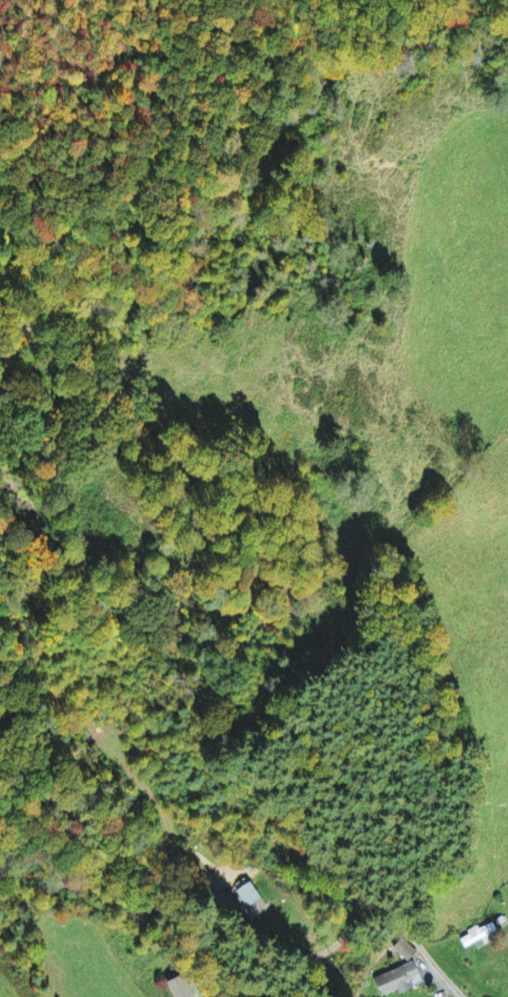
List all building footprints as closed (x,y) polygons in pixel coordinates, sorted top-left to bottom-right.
[(256,915),(270,906),(254,882),(240,892),(256,915)] [(464,940),(468,949),(501,934),(496,924),(483,930),(481,926),(470,932),(472,936),(464,940)] [(403,995),(415,991),(412,980),(422,977),(418,964),(377,977),(383,996),(401,991),(403,995)] [(177,996),(202,996),(195,981),(187,985),(184,977),(170,983),(177,996)]
